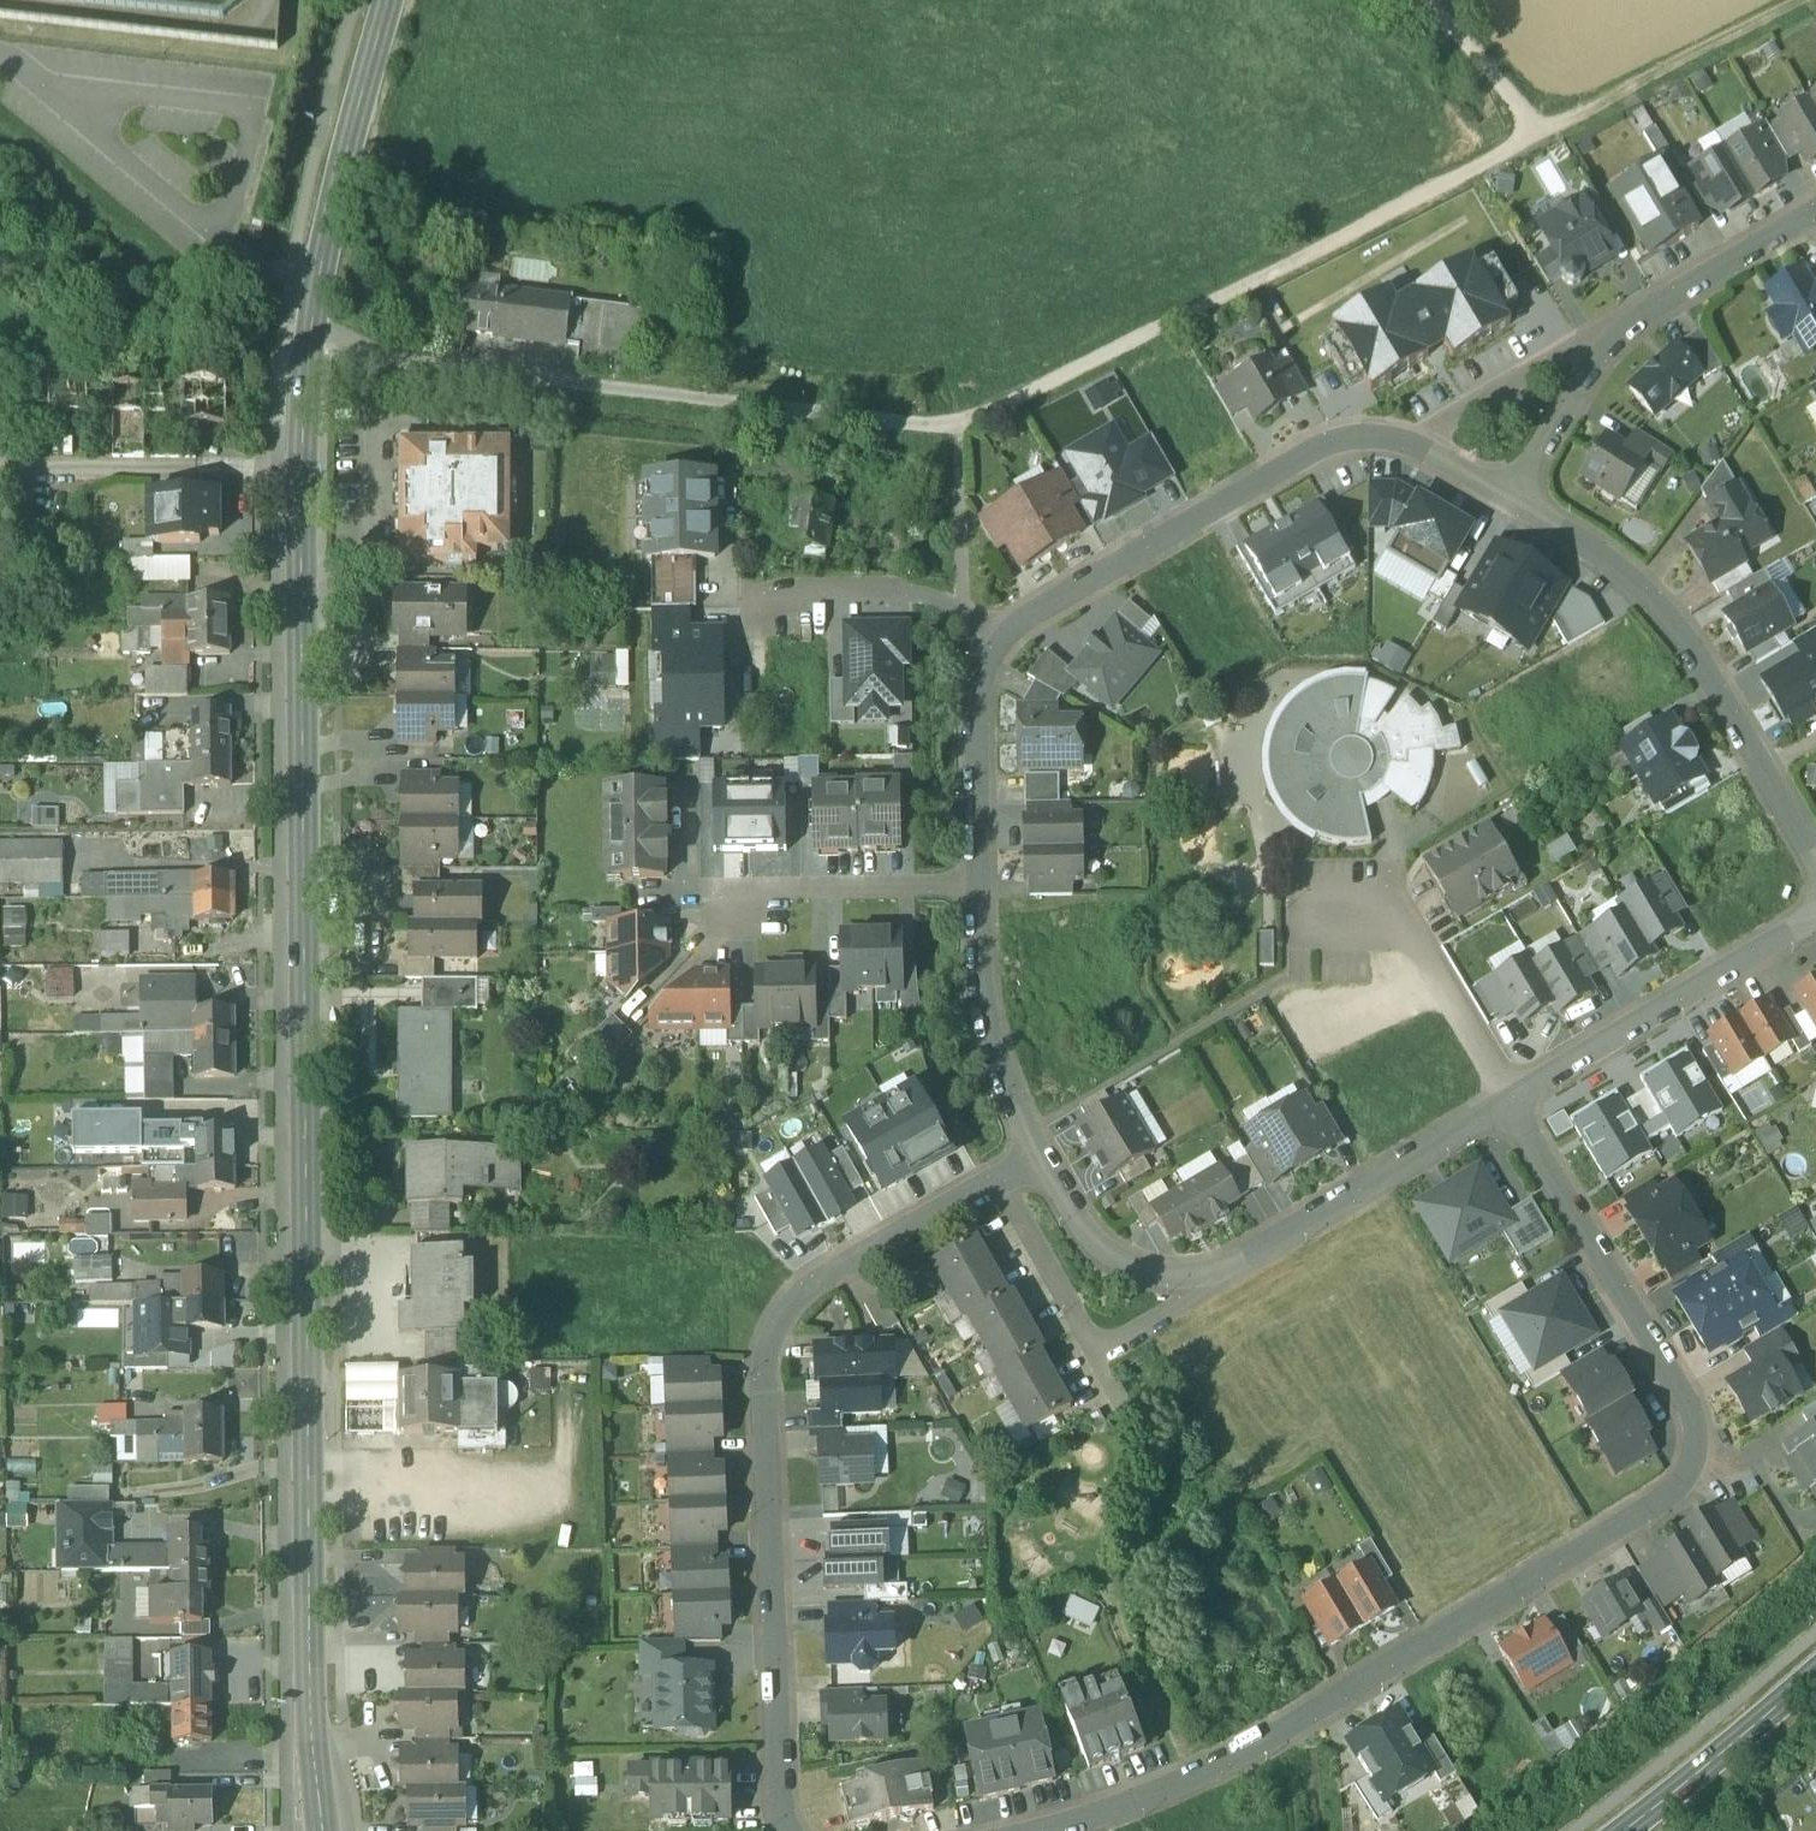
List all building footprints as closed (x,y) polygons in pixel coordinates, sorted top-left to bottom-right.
[(1780,118),(1784,125),(1800,151),(1799,152),(1807,165),(1815,159),(1815,114),(1808,101),(1780,118)] [(1747,115),(1719,131),(1726,142),(1753,126),(1747,115)] [(1771,133),(1766,125),(1754,133),(1772,164),(1785,156),(1771,133)] [(1800,151),(1784,125),(1771,133),(1785,156),(1787,159),(1799,152),(1800,151)] [(1668,149),(1655,127),(1643,134),(1657,156),(1668,149)] [(1754,133),(1725,150),(1753,197),(1777,183),(1779,174),(1772,164),(1754,133)] [(1725,150),(1696,167),(1715,198),(1721,208),(1729,211),(1753,197),(1725,150)] [(1642,177),(1612,195),(1649,256),(1698,227),(1659,161),(1639,173),(1642,177)] [(1715,198),(1696,167),(1684,175),(1702,205),(1715,198)] [(1617,232),(1595,196),(1583,203),(1605,239),(1617,232)] [(1556,200),(1536,208),(1540,219),(1560,211),(1556,200)] [(1583,203),(1577,206),(1570,205),(1563,209),(1561,216),(1539,229),(1563,269),(1561,278),(1565,285),(1573,287),(1581,283),(1583,274),(1614,255),(1605,239),(1583,203)] [(264,221),(253,219),(249,236),(260,238),(264,221)] [(1496,301),(1511,292),(1499,274),(1485,282),(1471,259),(1397,303),(1389,291),(1332,326),(1345,349),(1331,358),(1342,376),(1356,368),(1371,391),(1429,357),(1425,351),(1441,341),(1453,360),(1510,325),(1496,301)] [(1802,271),(1768,291),(1779,309),(1813,289),(1802,271)] [(1772,314),(1787,338),(1793,334),(1803,351),(1815,344),(1815,287),(1779,309),(1772,314)] [(511,295),(461,289),(456,330),(506,337),(511,295)] [(571,302),(511,295),(506,337),(566,344),(571,302)] [(676,306),(653,302),(652,314),(675,318),(676,306)] [(605,307),(586,304),(580,345),(601,347),(605,307)] [(642,312),(605,307),(601,347),(638,352),(638,351),(642,312)] [(1699,332),(1675,346),(1701,375),(1700,376),(1704,380),(1721,369),(1699,332)] [(601,347),(580,345),(578,362),(636,370),(637,362),(638,352),(601,347)] [(1675,346),(1629,388),(1655,417),(1700,376),(1701,375),(1675,346)] [(647,353),(638,351),(638,352),(637,362),(646,363),(647,353)] [(1268,361),(1234,381),(1248,405),(1247,406),(1256,421),(1279,407),(1278,405),(1287,400),(1288,402),(1291,400),(1290,399),(1289,400),(1273,371),(1274,370),(1268,361)] [(1274,370),(1273,371),(1289,400),(1290,399),(1307,389),(1290,361),(1274,370)] [(1088,391),(1098,410),(1120,399),(1110,380),(1088,391)] [(192,411),(192,426),(236,425),(236,381),(123,383),(123,413),(192,411)] [(1234,381),(1216,391),(1230,416),(1247,406),(1248,405),(1234,381)] [(1066,454),(1091,495),(1106,520),(1156,490),(1132,450),(1129,451),(1114,426),(1066,454)] [(1673,454),(1636,431),(1626,448),(1646,461),(1644,463),(1661,474),(1673,454)] [(1152,437),(1132,450),(1156,490),(1177,477),(1152,437)] [(1612,440),(1602,442),(1580,477),(1620,502),(1644,463),(1646,461),(1626,448),(1612,440)] [(510,443),(401,443),(400,563),(477,563),(477,550),(510,551),(510,443)] [(1722,463),(1700,493),(1708,506),(1737,488),(1722,463)] [(1044,468),(1019,484),(1025,495),(1050,479),(1044,468)] [(1079,503),(1062,474),(1048,482),(1050,486),(1051,485),(1066,511),(1079,503)] [(696,562),(716,561),(713,476),(646,478),(648,563),(653,562),(696,562)] [(1066,511),(1051,485),(1050,486),(1048,482),(1021,498),(1052,551),(1081,535),(1066,511)] [(1393,529),(1398,533),(1420,499),(1396,484),(1368,485),(1369,527),(1393,529)] [(1737,488),(1708,506),(1720,525),(1687,545),(1710,584),(1712,584),(1744,564),(1736,551),(1765,534),(1737,488)] [(219,493),(148,494),(149,541),(149,544),(153,544),(200,543),(200,536),(219,536),(219,493)] [(1094,527),(1106,520),(1091,495),(1079,503),(1094,527)] [(1021,498),(993,514),(996,518),(995,518),(1010,544),(1009,544),(1023,568),(1052,551),(1021,498)] [(833,504),(794,499),(791,524),(787,524),(784,546),(806,549),(805,557),(824,559),(826,551),(827,551),(833,504)] [(1237,549),(1275,615),(1356,568),(1347,554),(1353,551),(1323,499),(1237,549)] [(1471,530),(1420,499),(1398,533),(1386,553),(1436,585),(1444,572),(1471,530)] [(1010,544),(995,518),(996,518),(993,514),(979,522),(996,552),(1009,544),(1010,544)] [(154,558),(153,544),(149,544),(149,541),(124,541),(124,559),(154,559),(154,558)] [(1531,565),(1496,545),(1467,594),(1457,610),(1492,631),(1531,565)] [(188,558),(154,558),(154,559),(124,559),(124,579),(188,578),(188,558)] [(653,609),(656,609),(671,609),(696,609),(696,562),(653,562),(653,609)] [(1744,564),(1712,584),(1720,598),(1727,594),(1753,579),(1744,564)] [(1566,585),(1531,565),(1492,631),(1527,651),(1566,585)] [(1458,580),(1444,572),(1436,585),(1429,596),(1444,605),(1454,587),(1458,580)] [(1753,579),(1727,594),(1736,610),(1769,590),(1770,590),(1773,588),(1764,572),(1753,579)] [(1457,610),(1467,594),(1454,587),(1444,605),(1433,623),(1445,631),(1457,610)] [(1553,621),(1568,647),(1604,625),(1591,602),(1573,590),(1553,621)] [(1736,610),(1725,617),(1746,653),(1791,626),(1770,590),(1769,590),(1736,610)] [(463,592),(399,591),(398,634),(430,635),(455,635),(455,616),(463,616),(463,592)] [(187,599),(143,599),(144,609),(130,609),(130,627),(130,629),(137,629),(165,628),(188,628),(188,627),(188,599),(187,599)] [(229,627),(229,599),(188,599),(188,627),(229,627)] [(1122,617),(1155,636),(1163,621),(1130,602),(1122,617)] [(656,609),(656,620),(671,620),(671,609),(656,609)] [(688,619),(671,620),(656,620),(656,635),(688,635),(688,619)] [(1115,619),(1099,639),(1096,637),(1087,648),(1090,650),(1071,672),(1070,673),(1079,681),(1102,701),(1114,686),(1124,695),(1158,655),(1115,619)] [(130,629),(130,627),(123,628),(123,654),(137,654),(137,629),(130,629)] [(229,627),(188,627),(188,628),(188,654),(189,654),(230,654),(229,627)] [(847,628),(848,683),(848,708),(854,707),(899,706),(898,664),(907,664),(906,627),(847,628)] [(165,649),(165,628),(137,629),(137,654),(150,654),(150,649),(165,649)] [(188,654),(188,628),(165,628),(165,649),(165,662),(188,661),(189,654),(188,654)] [(1801,658),(1815,649),(1815,631),(1792,644),(1801,658)] [(721,634),(688,635),(656,635),(657,658),(666,658),(666,684),(721,683),(721,634)] [(430,635),(400,635),(400,649),(401,649),(430,649),(430,635)] [(1412,655),(1379,640),(1371,658),(1403,673),(1412,655)] [(629,685),(629,648),(615,648),(615,655),(601,655),(601,661),(589,661),(589,685),(629,685)] [(430,649),(401,649),(401,664),(434,664),(434,649),(430,649)] [(1784,721),(1786,720),(1810,706),(1815,703),(1815,649),(1801,658),(1761,681),(1784,721)] [(1071,672),(1048,652),(1027,677),(1062,697),(1064,698),(1079,681),(1070,673),(1071,672)] [(401,664),(400,664),(399,697),(453,697),(454,664),(434,664),(401,664)] [(188,668),(147,668),(146,695),(188,695),(188,668)] [(1407,698),(1387,722),(1381,717),(1396,693),(1385,688),(1376,684),(1367,682),(1364,681),(1346,680),(1328,684),(1308,692),(1292,706),(1281,721),(1273,738),(1270,756),(1270,774),(1276,795),(1287,813),(1301,826),(1317,836),(1316,837),(1323,840),(1332,843),(1344,844),(1355,845),(1371,842),(1364,808),(1376,802),(1389,792),(1416,813),(1419,811),(1418,810),(1425,798),(1430,785),(1433,773),(1434,773),(1434,754),(1461,750),(1456,728),(1444,732),(1439,721),(1429,707),(1422,713),(1407,698)] [(1062,697),(1035,682),(1020,709),(1020,710),(1054,710),(1055,710),(1062,697)] [(722,729),(721,683),(666,684),(667,712),(657,712),(657,730),(660,730),(699,729),(722,729)] [(854,725),(854,707),(848,708),(848,683),(830,683),(831,726),(854,725)] [(453,697),(399,697),(399,731),(400,731),(401,731),(434,731),(453,731),(453,697)] [(1810,706),(1786,720),(1793,732),(1815,719),(1815,716),(1810,706)] [(231,763),(231,709),(192,710),(192,732),(192,763),(193,763),(194,763),(231,763)] [(1055,724),(1055,710),(1054,710),(1020,710),(1020,769),(1080,769),(1080,724),(1055,724)] [(1649,717),(1619,735),(1626,747),(1657,729),(1649,717)] [(1626,747),(1623,749),(1640,777),(1692,747),(1687,738),(1678,735),(1670,721),(1657,729),(1626,747)] [(699,729),(660,730),(661,760),(699,761),(699,729)] [(401,731),(400,731),(400,745),(434,745),(434,731),(401,731)] [(192,732),(163,732),(164,764),(192,763),(192,732)] [(147,742),(134,743),(133,765),(139,765),(139,764),(146,764),(147,742)] [(1692,747),(1640,777),(1656,805),(1659,804),(1689,786),(1703,778),(1695,764),(1697,755),(1692,747)] [(912,759),(894,759),(895,785),(898,785),(912,785),(912,759)] [(819,760),(799,760),(800,785),(800,789),(814,789),(819,788),(819,760)] [(146,764),(139,764),(139,765),(140,784),(141,793),(140,814),(184,813),(184,785),(194,785),(193,763),(192,763),(164,764),(146,764)] [(194,763),(193,763),(194,785),(231,785),(231,763),(194,763)] [(438,773),(405,772),(404,787),(438,787),(438,773)] [(33,775),(10,775),(10,788),(33,787),(33,775)] [(1060,804),(1059,776),(1025,776),(1025,805),(1028,805),(1060,804)] [(140,814),(140,784),(118,784),(118,814),(140,814)] [(899,850),(898,785),(895,785),(855,785),(856,788),(857,850),(858,850),(899,850)] [(785,786),(713,787),(714,853),(786,852),(785,786)] [(1689,786),(1659,804),(1666,816),(1697,798),(1689,786)] [(404,787),(403,787),(403,821),(457,821),(457,787),(448,787),(438,787),(404,787)] [(819,788),(814,789),(815,853),(858,853),(858,850),(857,850),(856,788),(819,788)] [(663,789),(618,790),(619,803),(611,804),(612,864),(620,864),(620,879),(664,878),(664,865),(666,865),(666,838),(664,838),(664,828),(666,828),(665,801),(663,801),(663,789)] [(1060,804),(1028,805),(1028,819),(1071,819),(1071,804),(1060,804)] [(1028,819),(1026,820),(1026,851),(1080,850),(1080,818),(1071,819),(1028,819)] [(69,821),(49,822),(49,838),(69,838),(69,821)] [(457,821),(403,821),(403,854),(438,854),(457,854),(457,821)] [(1487,828),(1425,864),(1458,920),(1511,889),(1510,886),(1518,881),(1487,828)] [(0,845),(0,883),(62,882),(62,844),(0,845)] [(1080,850),(1026,851),(1027,883),(1029,883),(1072,882),(1081,882),(1080,850)] [(438,854),(404,854),(404,869),(437,869),(438,854)] [(404,869),(403,869),(403,894),(416,894),(416,889),(440,889),(440,869),(437,869),(404,869)] [(232,875),(195,876),(194,898),(232,897),(232,875)] [(1686,908),(1666,875),(1651,884),(1671,917),(1672,917),(1686,908)] [(124,898),(124,876),(107,876),(107,899),(124,898)] [(195,876),(124,876),(124,898),(141,898),(194,898),(195,876)] [(1072,882),(1029,883),(1030,897),(1073,896),(1072,882)] [(1651,884),(1619,903),(1624,912),(1625,911),(1647,948),(1648,948),(1679,929),(1672,917),(1671,917),(1651,884)] [(440,889),(416,889),(416,894),(416,924),(470,924),(475,924),(475,889),(440,889)] [(232,919),(232,897),(194,898),(195,920),(209,920),(210,925),(221,925),(221,919),(232,919)] [(141,898),(124,898),(107,899),(107,921),(141,921),(141,915),(141,898)] [(195,920),(194,898),(141,898),(141,915),(171,914),(168,919),(168,932),(175,932),(175,937),(182,937),(182,931),(186,931),(187,920),(195,920)] [(3,906),(4,946),(28,945),(27,906),(3,906)] [(621,910),(592,910),(593,925),(609,924),(621,924),(621,910)] [(1624,912),(1594,930),(1614,963),(1613,963),(1620,975),(1653,956),(1648,948),(1647,948),(1625,911),(1624,912)] [(416,924),(411,924),(411,954),(411,959),(434,959),(470,959),(470,924),(416,924)] [(621,924),(609,924),(610,953),(667,953),(667,924),(621,924)] [(1594,930),(1579,939),(1599,972),(1613,963),(1614,963),(1594,930)] [(127,957),(127,932),(101,933),(101,958),(127,957)] [(1273,933),(1260,934),(1261,967),(1274,966),(1273,933)] [(872,992),(871,934),(843,935),(843,970),(844,992),(846,992),(872,992)] [(900,934),(871,934),(872,992),(901,991),(901,968),(900,934)] [(1599,972),(1579,939),(1564,948),(1584,981),(1599,972)] [(1533,966),(1555,1004),(1554,1004),(1559,1012),(1591,993),(1584,981),(1564,948),(1533,966)] [(668,960),(667,953),(610,953),(610,984),(628,1001),(668,960)] [(434,959),(411,959),(411,954),(399,954),(399,979),(422,979),(434,979),(434,959)] [(597,954),(597,975),(609,976),(609,955),(597,954)] [(1529,958),(1497,977),(1516,1010),(1523,1022),(1554,1004),(1555,1004),(1533,966),(1529,958)] [(915,967),(901,968),(901,991),(902,1011),(919,1010),(917,992),(915,967)] [(73,969),(47,970),(47,996),(74,995),(73,969)] [(843,970),(829,971),(829,1007),(829,1021),(847,1021),(846,992),(844,992),(843,970)] [(814,971),(785,972),(786,1029),(813,1029),(815,1029),(814,1007),(814,971)] [(728,1008),(728,972),(698,973),(698,980),(699,980),(700,1030),(727,1030),(729,1030),(728,1008)] [(785,972),(757,972),(757,1008),(758,1030),(759,1030),(786,1029),(785,972)] [(1516,1010),(1497,977),(1482,986),(1501,1019),(1516,1010)] [(434,979),(422,979),(422,1010),(452,1011),(477,1011),(477,980),(434,979)] [(193,980),(143,981),(144,1015),(144,1032),(196,1032),(196,1010),(194,1010),(194,1016),(186,1016),(186,1001),(194,1001),(193,980)] [(677,992),(652,1018),(652,1031),(700,1030),(699,980),(698,980),(688,980),(683,986),(677,986),(677,992)] [(1803,989),(1800,999),(1807,1011),(1815,1026),(1815,981),(1803,989)] [(1768,1001),(1739,1019),(1763,1058),(1792,1041),(1777,1016),(1768,1001)] [(829,1021),(829,1007),(814,1007),(815,1029),(813,1029),(814,1043),(830,1043),(829,1021)] [(743,1044),(743,1008),(728,1008),(729,1030),(727,1030),(727,1045),(743,1044)] [(757,1008),(743,1008),(743,1044),(759,1044),(759,1030),(758,1030),(757,1008)] [(1795,1018),(1789,1009),(1777,1016),(1792,1041),(1799,1053),(1811,1046),(1810,1043),(1795,1018)] [(233,1010),(196,1010),(196,1032),(233,1032),(233,1010)] [(422,1010),(398,1011),(398,1119),(438,1119),(438,1065),(452,1065),(452,1011),(422,1010)] [(1807,1011),(1795,1018),(1810,1043),(1815,1040),(1815,1026),(1807,1011)] [(144,1015),(104,1016),(104,1033),(123,1033),(144,1032),(144,1015)] [(612,1016),(587,1042),(598,1052),(623,1026),(612,1016)] [(1739,1019),(1710,1036),(1715,1044),(1734,1075),(1763,1058),(1739,1019)] [(623,1026),(598,1052),(608,1062),(633,1037),(623,1026)] [(196,1032),(144,1032),(144,1083),(173,1083),(173,1054),(196,1054),(197,1054),(196,1032)] [(234,1076),(233,1032),(196,1032),(197,1054),(196,1054),(196,1076),(234,1076)] [(104,1033),(75,1033),(75,1042),(60,1042),(60,1060),(77,1060),(77,1055),(123,1055),(123,1033),(104,1033)] [(1734,1075),(1715,1044),(1703,1052),(1721,1083),(1734,1075)] [(1688,1056),(1646,1081),(1651,1089),(1673,1126),(1680,1138),(1722,1113),(1688,1056)] [(173,1083),(144,1083),(144,1100),(174,1100),(173,1083)] [(847,1126),(885,1192),(951,1155),(914,1089),(847,1126)] [(1651,1089),(1623,1106),(1645,1143),(1673,1126),(1651,1089)] [(1104,1093),(1080,1108),(1087,1120),(1112,1106),(1104,1093)] [(1311,1113),(1302,1098),(1275,1114),(1305,1164),(1331,1148),(1331,1147),(1311,1113)] [(1618,1098),(1577,1123),(1610,1179),(1651,1154),(1645,1143),(1623,1106),(1618,1098)] [(1112,1106),(1087,1120),(1076,1127),(1092,1154),(1139,1126),(1123,1099),(1112,1106)] [(1343,1139),(1323,1105),(1311,1113),(1331,1147),(1343,1139)] [(1547,1123),(1557,1139),(1573,1129),(1563,1113),(1547,1123)] [(1305,1164),(1275,1114),(1248,1130),(1257,1145),(1277,1179),(1278,1180),(1305,1164)] [(143,1115),(74,1115),(74,1153),(143,1152),(143,1126),(143,1115)] [(181,1125),(143,1126),(143,1152),(184,1152),(184,1147),(181,1147),(181,1125)] [(204,1125),(181,1125),(181,1147),(184,1147),(197,1147),(197,1167),(235,1166),(234,1130),(204,1131),(204,1125)] [(1139,1126),(1092,1154),(1108,1181),(1119,1174),(1144,1159),(1155,1153),(1139,1126)] [(1277,1179),(1257,1145),(1245,1152),(1248,1157),(1264,1184),(1265,1186),(1277,1179)] [(508,1148),(411,1148),(411,1204),(449,1204),(462,1204),(462,1176),(485,1176),(485,1189),(508,1189),(508,1148)] [(843,1150),(826,1160),(847,1197),(864,1188),(843,1150)] [(184,1152),(143,1152),(143,1166),(184,1166),(184,1152)] [(794,1166),(827,1225),(841,1217),(839,1214),(852,1207),(847,1197),(826,1160),(821,1152),(794,1166)] [(1248,1157),(1223,1172),(1239,1199),(1264,1184),(1248,1157)] [(1144,1159),(1119,1174),(1126,1186),(1151,1172),(1144,1159)] [(235,1166),(197,1167),(197,1189),(235,1189),(235,1166)] [(813,1232),(827,1225),(794,1166),(767,1182),(772,1191),(793,1228),(798,1237),(812,1230),(813,1232)] [(197,1167),(149,1167),(149,1183),(134,1183),(134,1203),(149,1203),(150,1221),(184,1221),(184,1189),(197,1189),(197,1167)] [(1220,1168),(1185,1189),(1208,1227),(1228,1215),(1225,1210),(1240,1201),(1239,1199),(1223,1172),(1220,1168)] [(1450,1261),(1501,1231),(1512,1224),(1506,1215),(1479,1169),(1417,1206),(1450,1261)] [(1652,1181),(1623,1198),(1630,1210),(1659,1193),(1652,1181)] [(1630,1210),(1628,1212),(1645,1241),(1692,1213),(1675,1184),(1630,1210)] [(1152,1209),(1150,1209),(1158,1223),(1170,1243),(1185,1234),(1188,1239),(1208,1227),(1185,1189),(1152,1209)] [(793,1228),(772,1191),(756,1200),(777,1237),(793,1228)] [(1152,1209),(1143,1194),(1129,1202),(1146,1231),(1158,1223),(1150,1209),(1152,1209)] [(1531,1200),(1506,1215),(1512,1224),(1501,1231),(1518,1258),(1553,1237),(1531,1200)] [(449,1204),(411,1204),(411,1233),(450,1233),(449,1204)] [(1692,1213),(1645,1241),(1662,1270),(1665,1268),(1693,1251),(1709,1242),(1692,1213)] [(111,1235),(111,1216),(87,1216),(87,1235),(111,1235)] [(76,1232),(76,1220),(61,1220),(62,1232),(76,1232)] [(1748,1235),(1711,1258),(1718,1270),(1741,1257),(1743,1259),(1757,1250),(1748,1235)] [(976,1241),(932,1266),(948,1295),(992,1270),(976,1241)] [(464,1248),(411,1249),(412,1305),(398,1305),(399,1333),(425,1333),(456,1332),(458,1332),(465,1332),(465,1308),(474,1308),(474,1264),(464,1264),(464,1248)] [(1693,1251),(1665,1268),(1672,1281),(1701,1264),(1693,1251)] [(111,1256),(74,1257),(75,1282),(112,1281),(111,1256)] [(1718,1270),(1675,1296),(1692,1325),(1758,1286),(1743,1259),(1741,1257),(1718,1270)] [(992,1270),(948,1295),(965,1323),(969,1321),(1008,1298),(1007,1297),(992,1270)] [(184,1276),(159,1276),(159,1286),(137,1286),(137,1302),(185,1302),(184,1277),(185,1276),(184,1276)] [(185,1276),(184,1277),(185,1302),(221,1301),(221,1277),(185,1276)] [(1529,1298),(1501,1314),(1518,1344),(1579,1308),(1562,1279),(1529,1298)] [(1522,1285),(1486,1306),(1494,1319),(1501,1314),(1529,1298),(1522,1285)] [(111,1287),(92,1288),(92,1302),(137,1303),(137,1302),(137,1286),(111,1286),(111,1287)] [(1758,1286),(1692,1325),(1709,1354),(1753,1328),(1776,1314),(1774,1312),(1758,1286)] [(1008,1298),(969,1321),(984,1348),(1028,1323),(1011,1295),(1007,1297),(1008,1298)] [(898,1325),(882,1297),(865,1306),(881,1335),(898,1325)] [(221,1326),(221,1301),(185,1302),(184,1326),(187,1326),(221,1326)] [(185,1302),(137,1302),(137,1303),(138,1323),(145,1332),(145,1351),(145,1353),(168,1353),(187,1353),(187,1326),(184,1326),(185,1302)] [(1789,1304),(1774,1312),(1776,1314),(1753,1328),(1761,1340),(1780,1328),(1797,1318),(1789,1304)] [(1579,1308),(1518,1344),(1533,1370),(1563,1353),(1594,1335),(1579,1308)] [(1028,1323),(984,1348),(999,1375),(1039,1352),(1040,1354),(1044,1352),(1028,1323)] [(1761,1340),(1743,1351),(1754,1369),(1777,1355),(1777,1356),(1792,1348),(1780,1328),(1761,1340)] [(457,1362),(456,1332),(425,1333),(425,1363),(457,1362)] [(893,1344),(854,1346),(856,1382),(879,1382),(879,1383),(892,1383),(892,1382),(894,1382),(893,1344)] [(854,1346),(816,1348),(817,1385),(823,1385),(822,1384),(856,1382),(854,1346)] [(1792,1348),(1777,1356),(1777,1355),(1754,1369),(1728,1384),(1750,1422),(1770,1411),(1771,1414),(1783,1406),(1782,1404),(1799,1393),(1786,1371),(1801,1362),(1792,1348)] [(145,1353),(145,1351),(125,1351),(125,1369),(168,1369),(168,1353),(145,1353)] [(1571,1367),(1562,1373),(1572,1389),(1609,1367),(1599,1351),(1571,1367)] [(999,1375),(995,1377),(1011,1406),(1055,1381),(1040,1354),(1039,1352),(999,1375)] [(1562,1373),(1571,1367),(1563,1353),(1533,1370),(1526,1375),(1535,1389),(1562,1373)] [(709,1360),(666,1360),(666,1376),(710,1375),(709,1360)] [(497,1362),(457,1362),(457,1377),(399,1377),(399,1410),(396,1410),(397,1433),(399,1433),(400,1435),(458,1434),(458,1449),(505,1449),(505,1412),(510,1411),(514,1408),(516,1403),(517,1398),(516,1393),(514,1389),(510,1386),(505,1385),(498,1385),(497,1362)] [(1609,1367),(1572,1389),(1572,1390),(1572,1391),(1590,1422),(1591,1423),(1628,1400),(1629,1401),(1633,1399),(1613,1365),(1609,1367)] [(710,1375),(666,1376),(668,1409),(721,1407),(719,1374),(710,1375)] [(1055,1381),(1011,1406),(1027,1434),(1071,1410),(1055,1381)] [(856,1382),(822,1384),(823,1385),(823,1415),(824,1417),(842,1416),(881,1415),(879,1383),(879,1382),(856,1382)] [(1628,1400),(1591,1423),(1590,1422),(1586,1424),(1606,1457),(1607,1458),(1644,1436),(1648,1433),(1629,1401),(1628,1400)] [(129,1403),(129,1418),(166,1416),(166,1401),(129,1403)] [(1801,1413),(1810,1428),(1815,1425),(1815,1404),(1801,1413)] [(126,1405),(99,1405),(98,1424),(111,1424),(111,1423),(126,1423),(126,1405)] [(721,1407),(668,1409),(669,1441),(712,1440),(722,1439),(721,1407)] [(186,1437),(186,1412),(167,1412),(167,1422),(136,1423),(137,1438),(157,1436),(157,1437),(186,1437)] [(222,1436),(222,1412),(186,1412),(186,1437),(222,1436)] [(1098,1413),(1088,1418),(1095,1432),(1105,1427),(1098,1413)] [(824,1417),(823,1415),(809,1416),(810,1432),(843,1430),(842,1416),(824,1417)] [(126,1423),(111,1423),(111,1424),(111,1438),(137,1438),(136,1423),(126,1423)] [(1785,1443),(1802,1472),(1815,1464),(1815,1425),(1810,1428),(1785,1443)] [(843,1430),(810,1432),(811,1451),(820,1451),(820,1447),(843,1446),(843,1430)] [(157,1436),(137,1438),(137,1463),(157,1463),(157,1454),(157,1437),(157,1436)] [(222,1436),(186,1437),(186,1453),(186,1455),(186,1462),(223,1462),(222,1436)] [(1644,1436),(1607,1458),(1617,1475),(1654,1453),(1644,1436)] [(186,1437),(157,1437),(157,1454),(186,1453),(186,1437)] [(712,1440),(669,1441),(670,1456),(713,1454),(712,1440)] [(843,1446),(820,1447),(820,1451),(822,1485),(872,1483),(871,1445),(843,1446)] [(186,1455),(186,1453),(157,1454),(157,1463),(186,1462),(186,1455)] [(713,1454),(670,1456),(670,1470),(713,1468),(713,1454)] [(1802,1472),(1815,1495),(1815,1464),(1802,1472)] [(713,1468),(670,1470),(672,1503),(724,1501),(723,1468),(713,1468)] [(110,1504),(110,1489),(69,1489),(69,1504),(110,1504)] [(724,1501),(672,1503),(673,1535),(716,1534),(726,1533),(724,1501)] [(1733,1502),(1716,1512),(1739,1549),(1755,1539),(1733,1502)] [(110,1504),(69,1504),(69,1532),(110,1532),(110,1504)] [(1713,1508),(1683,1527),(1688,1535),(1660,1552),(1662,1557),(1685,1594),(1691,1603),(1721,1585),(1716,1577),(1744,1559),(1739,1549),(1716,1512),(1713,1508)] [(912,1515),(869,1517),(869,1531),(889,1530),(889,1532),(912,1531),(912,1515)] [(832,1561),(883,1561),(890,1560),(889,1532),(889,1530),(869,1531),(831,1533),(832,1561)] [(202,1534),(202,1531),(172,1532),(172,1548),(172,1572),(209,1571),(209,1549),(199,1549),(199,1534),(202,1534)] [(110,1549),(110,1532),(69,1532),(69,1548),(67,1548),(67,1553),(71,1553),(71,1572),(150,1572),(172,1572),(172,1548),(110,1549)] [(716,1534),(673,1535),(673,1550),(717,1548),(716,1534)] [(1392,1578),(1370,1541),(1358,1548),(1368,1566),(1369,1566),(1380,1585),(1392,1578)] [(717,1548),(673,1550),(674,1564),(717,1563),(717,1548)] [(454,1564),(454,1550),(422,1550),(422,1565),(423,1566),(454,1565),(454,1564)] [(1685,1594),(1662,1557),(1638,1571),(1656,1601),(1661,1608),(1685,1594)] [(883,1561),(832,1561),(825,1561),(826,1591),(864,1590),(884,1589),(884,1588),(883,1561)] [(717,1563),(674,1564),(677,1629),(720,1628),(729,1627),(727,1562),(717,1563)] [(454,1564),(454,1565),(423,1566),(422,1565),(408,1565),(408,1571),(402,1577),(408,1583),(408,1598),(454,1598),(461,1598),(461,1564),(454,1564)] [(1368,1566),(1337,1585),(1363,1628),(1394,1609),(1380,1585),(1369,1566),(1368,1566)] [(209,1571),(172,1572),(172,1587),(172,1592),(172,1593),(202,1593),(210,1593),(209,1571)] [(172,1572),(150,1572),(149,1587),(172,1587),(172,1572)] [(1603,1591),(1584,1603),(1597,1623),(1603,1619),(1610,1632),(1644,1611),(1645,1611),(1644,1608),(1625,1578),(1616,1584),(1611,1582),(1605,1586),(1603,1591)] [(1337,1585),(1306,1603),(1332,1646),(1363,1628),(1337,1585)] [(907,1587),(884,1588),(884,1589),(864,1590),(865,1604),(874,1604),(908,1602),(907,1587)] [(202,1593),(172,1593),(172,1592),(151,1592),(152,1624),(179,1624),(182,1624),(202,1624),(202,1622),(202,1593)] [(455,1632),(454,1598),(408,1598),(401,1599),(401,1614),(396,1620),(402,1626),(402,1632),(416,1632),(416,1631),(447,1631),(448,1632),(455,1632)] [(1090,1631),(1101,1613),(1075,1598),(1064,1616),(1090,1631)] [(1656,1601),(1644,1608),(1645,1611),(1644,1611),(1658,1633),(1671,1625),(1661,1608),(1656,1601)] [(865,1604),(831,1605),(832,1624),(875,1622),(874,1604),(865,1604)] [(1583,1649),(1563,1617),(1547,1627),(1567,1659),(1583,1649)] [(832,1624),(827,1624),(829,1667),(855,1665),(855,1669),(861,1675),(870,1674),(876,1668),(875,1663),(879,1654),(893,1653),(892,1621),(875,1622),(832,1624)] [(202,1624),(182,1624),(182,1638),(210,1638),(210,1622),(202,1622),(202,1624)] [(1544,1623),(1501,1649),(1524,1687),(1544,1674),(1547,1678),(1570,1664),(1567,1659),(1547,1627),(1544,1623)] [(720,1628),(677,1629),(677,1644),(682,1644),(720,1643),(720,1628)] [(447,1631),(416,1631),(416,1632),(416,1646),(423,1646),(448,1646),(448,1632),(447,1631)] [(133,1639),(105,1639),(105,1663),(134,1663),(133,1639)] [(682,1673),(682,1644),(677,1644),(641,1644),(642,1675),(657,1674),(657,1673),(682,1673)] [(455,1660),(455,1646),(448,1646),(423,1646),(424,1661),(455,1660)] [(212,1670),(212,1653),(174,1654),(174,1655),(163,1655),(163,1687),(174,1686),(174,1684),(212,1684),(217,1684),(217,1670),(212,1670)] [(455,1660),(424,1661),(409,1661),(409,1667),(403,1673),(409,1679),(409,1694),(455,1694),(462,1694),(462,1660),(455,1660)] [(134,1663),(105,1663),(106,1687),(131,1687),(134,1687),(134,1663)] [(712,1730),(711,1673),(682,1673),(657,1673),(657,1674),(658,1730),(675,1730),(675,1731),(678,1731),(685,1738),(704,1738),(712,1730)] [(212,1684),(174,1684),(174,1686),(174,1706),(212,1705),(212,1684)] [(134,1687),(131,1687),(131,1706),(139,1706),(174,1706),(174,1686),(163,1687),(134,1687)] [(1103,1697),(1099,1686),(1061,1701),(1089,1772),(1145,1749),(1121,1690),(1103,1697)] [(106,1706),(106,1687),(95,1687),(95,1706),(106,1706)] [(131,1687),(106,1687),(106,1706),(131,1706),(131,1687)] [(863,1691),(820,1693),(821,1716),(822,1716),(831,1716),(831,1707),(863,1706),(863,1691)] [(455,1727),(455,1694),(409,1694),(402,1695),(402,1710),(397,1717),(403,1722),(403,1728),(448,1728),(455,1728),(455,1727)] [(212,1741),(212,1705),(174,1706),(174,1719),(174,1741),(212,1741)] [(863,1706),(831,1707),(831,1716),(822,1716),(822,1727),(831,1726),(832,1745),(885,1742),(884,1705),(863,1706)] [(174,1719),(174,1706),(139,1706),(139,1719),(174,1719)] [(1399,1713),(1351,1741),(1351,1748),(1369,1777),(1383,1800),(1383,1799),(1432,1770),(1433,1769),(1419,1746),(1399,1713)] [(1017,1723),(1005,1726),(1003,1719),(1001,1719),(1003,1729),(989,1732),(988,1728),(966,1733),(981,1801),(1020,1792),(1019,1789),(1029,1786),(1030,1787),(1053,1782),(1041,1730),(1039,1730),(1036,1717),(1017,1722),(1017,1723)] [(455,1727),(455,1728),(448,1728),(449,1742),(461,1742),(460,1727),(455,1727)] [(448,1728),(417,1728),(418,1743),(449,1742),(448,1728)] [(1456,1775),(1434,1738),(1419,1746),(1433,1769),(1432,1770),(1440,1784),(1456,1775)] [(448,1757),(449,1742),(418,1743),(418,1757),(448,1757)] [(418,1757),(403,1757),(403,1763),(397,1769),(403,1775),(403,1791),(410,1791),(456,1790),(456,1757),(448,1757),(418,1757)] [(595,1796),(593,1762),(574,1763),(576,1797),(595,1796)] [(923,1766),(857,1780),(859,1788),(842,1792),(850,1829),(933,1811),(931,1799),(933,1799),(929,1780),(926,1780),(923,1766)] [(729,1767),(653,1768),(652,1770),(630,1770),(630,1799),(653,1799),(653,1823),(730,1823),(729,1767)] [(171,1790),(171,1772),(145,1773),(145,1790),(152,1790),(171,1790)] [(1383,1800),(1369,1777),(1354,1786),(1377,1823),(1392,1814),(1383,1799),(1383,1800)] [(152,1809),(152,1790),(145,1790),(135,1790),(135,1809),(152,1809)] [(171,1792),(171,1790),(152,1790),(152,1809),(159,1809),(170,1809),(170,1792),(171,1792)] [(456,1790),(410,1791),(411,1807),(405,1812),(411,1818),(411,1824),(454,1824),(464,1824),(463,1790),(456,1790)] [(171,1792),(170,1792),(170,1809),(159,1809),(160,1826),(170,1826),(170,1827),(194,1827),(213,1827),(212,1792),(171,1792)]
